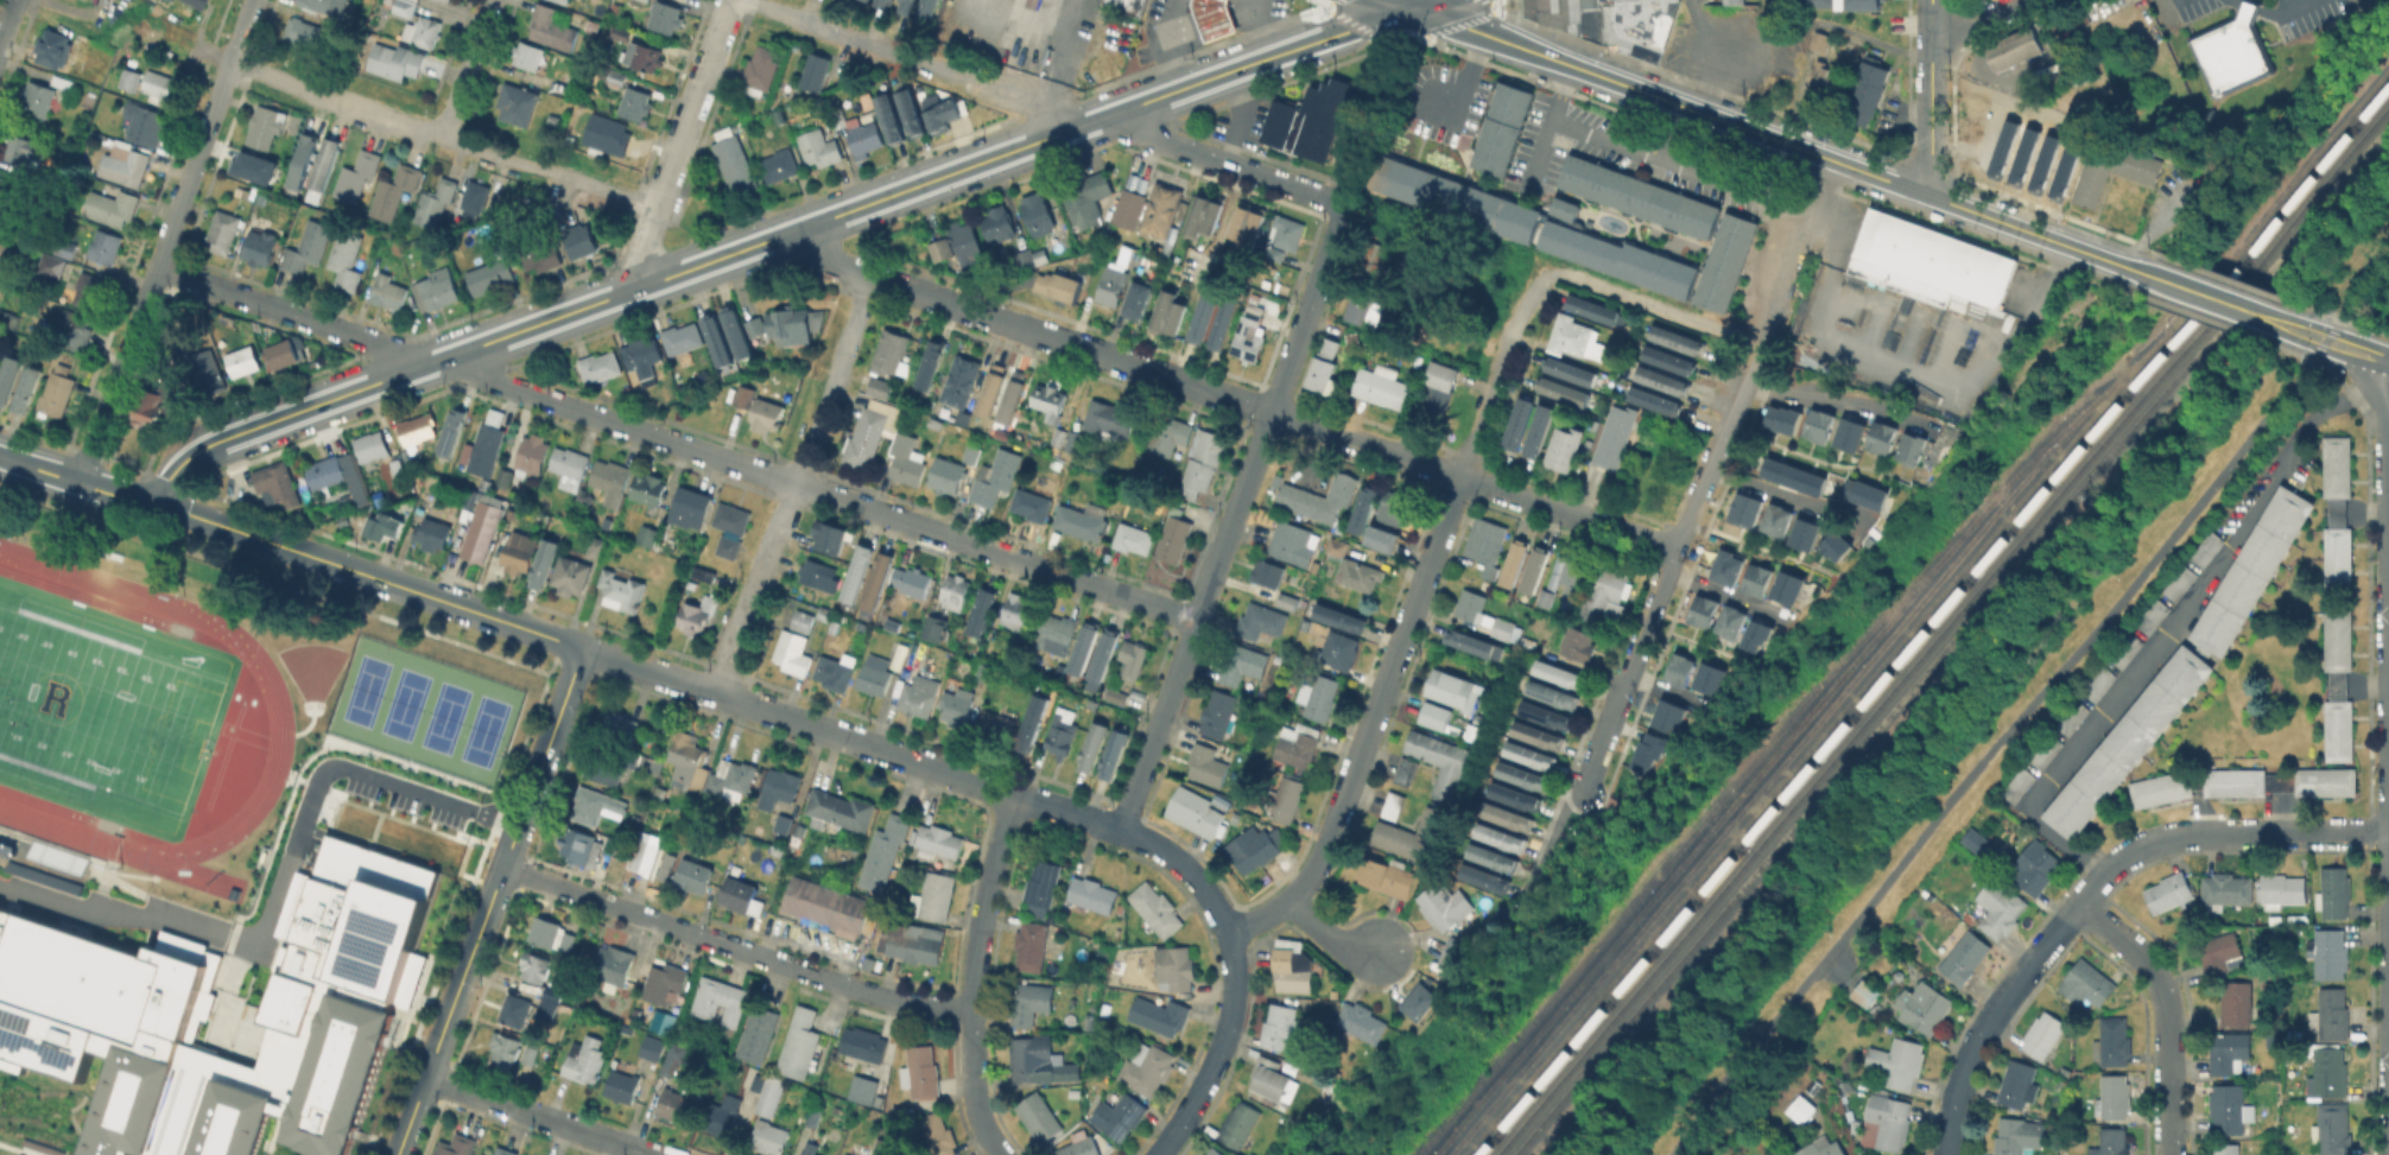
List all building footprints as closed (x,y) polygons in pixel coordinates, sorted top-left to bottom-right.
[(204,9),(186,0),(209,0),(204,9)] [(296,2),(296,0),(332,0),(328,13),(296,2)] [(394,8),(397,0),(417,0),(412,14),(394,8)] [(657,2),(657,0),(661,0),(683,7),(679,15),(684,17),(680,27),(676,26),(673,34),(649,26),(649,25),(644,23),(648,7),(652,8),(654,2),(657,2)] [(890,0),(874,0),(873,3),(886,9),(890,0)] [(898,8),(901,0),(917,0),(912,14),(898,8)] [(919,14),(925,0),(941,0),(933,20),(919,14)] [(1100,4),(1101,0),(1146,0),(1139,19),(1100,4)] [(1193,7),(1196,0),(1229,0),(1228,4),(1242,31),(1209,45),(1193,7)] [(1523,14),(1523,0),(1679,0),(1656,62),(1523,14)] [(1834,8),(1879,9),(1879,0),(1834,0),(1834,8)] [(579,28),(571,51),(530,37),(532,28),(530,27),(538,1),(558,7),(558,8),(572,13),(568,25),(579,28)] [(2241,15),(2244,6),(2247,1),(2263,5),(2261,12),(2256,24),(2280,75),(2223,102),(2192,39),(2241,15)] [(303,18),(303,20),(324,27),(317,47),(284,36),(291,15),(293,17),(294,14),(303,18)] [(420,14),(443,20),(439,32),(442,32),(441,37),(437,37),(433,49),(411,42),(412,40),(401,38),(407,21),(414,24),(416,19),(419,20),(420,14)] [(601,21),(596,32),(585,28),(589,18),(601,21)] [(633,31),(628,42),(611,34),(615,24),(633,31)] [(2041,50),(1994,72),(1982,46),(2030,25),(2041,50)] [(49,26),(72,34),(70,42),(72,43),(64,68),(62,66),(61,70),(37,61),(39,52),(36,50),(42,32),(46,34),(49,26)] [(1832,34),(1826,51),(1810,45),(1815,28),(1832,34)] [(522,39),(545,49),(538,71),(514,63),(517,56),(512,55),(515,44),(520,45),(522,39)] [(633,39),(645,43),(645,42),(652,44),(652,45),(663,49),(660,56),(665,58),(661,68),(658,65),(657,71),(620,58),(623,51),(628,52),(633,39)] [(375,40),(398,49),(399,44),(426,52),(418,76),(406,72),(404,81),(367,68),(375,40)] [(782,51),(768,90),(763,89),(761,96),(744,90),(748,83),(742,81),(750,57),(754,58),(759,43),(782,51)] [(832,58),(820,93),(799,85),(812,51),(832,58)] [(1887,88),(1876,116),(1875,116),(1870,127),(1844,118),(1868,53),(1883,59),(1881,65),(1893,70),(1886,87),(1887,88)] [(142,72),(135,91),(119,85),(126,66),(142,72)] [(180,78),(175,100),(172,99),(170,104),(150,99),(151,93),(141,89),(148,68),(180,78)] [(601,68),(610,71),(611,68),(628,75),(623,85),(607,80),(608,78),(598,75),(601,68)] [(579,75),(572,96),(556,89),(563,69),(579,75)] [(1260,137),(1274,95),(1300,103),(1311,77),(1320,81),(1323,75),(1330,77),(1333,69),(1356,78),(1326,158),(1295,148),(1307,110),(1299,107),(1286,146),(1260,137)] [(75,80),(71,90),(51,83),(55,72),(75,80)] [(31,78),(58,88),(47,118),(36,114),(37,109),(23,104),(25,96),(21,95),(25,84),(27,85),(31,78)] [(1497,80),(1533,91),(1502,177),(1468,164),(1497,80)] [(505,81),(522,87),(524,84),(530,87),(528,89),(539,93),(528,127),(500,118),(502,108),(496,106),(505,81)] [(896,88),(910,83),(926,129),(913,134),(896,88)] [(653,103),(649,114),(645,113),(641,121),(619,112),(628,84),(652,93),(648,101),(653,103)] [(876,94),(891,89),(906,137),(893,141),(876,94)] [(926,107),(958,94),(968,120),(937,132),(926,107)] [(164,125),(157,147),(126,137),(128,128),(120,126),(128,100),(139,102),(139,103),(165,112),(161,123),(164,125)] [(289,113),(281,134),(275,132),(270,150),(246,142),(259,103),(289,113)] [(2000,115),(1975,106),(1962,142),(1970,146),(1965,160),(1981,166),(2000,115)] [(848,125),(838,127),(832,112),(842,108),(848,125)] [(633,132),(625,156),(604,150),(602,156),(589,152),(591,145),(582,142),(593,112),(628,122),(626,129),(633,132)] [(2004,116),(2020,122),(2000,180),(1984,174),(2004,116)] [(875,120),(885,144),(856,154),(845,128),(861,123),(861,126),(875,120)] [(2026,125),(2041,129),(2021,188),(2005,182),(2026,125)] [(822,127),(826,141),(836,138),(844,158),(819,166),(818,161),(807,165),(797,135),(822,127)] [(290,183),(309,129),(323,134),(304,189),(290,183)] [(39,165),(39,166),(28,163),(27,165),(2,156),(11,132),(46,145),(39,165)] [(2046,132),(2061,138),(2040,195),(2026,190),(2046,132)] [(737,133),(755,176),(761,173),(763,182),(759,184),(734,195),(712,144),(737,133)] [(311,184),(330,134),(344,139),(327,190),(311,184)] [(2067,139),(2081,145),(2061,202),(2047,197),(2067,139)] [(788,146),(790,147),(791,147),(800,172),(798,172),(799,176),(788,179),(787,176),(769,183),(760,160),(775,153),(774,151),(788,146)] [(2161,171),(2154,188),(2115,172),(2099,212),(2073,203),(2096,146),(2161,171)] [(151,154),(139,188),(97,173),(106,151),(127,159),(131,147),(151,154)] [(382,154),(374,178),(367,176),(357,204),(331,195),(342,165),(354,169),(361,147),(382,154)] [(283,163),(278,178),(274,177),(271,185),(230,171),(236,158),(240,159),(243,150),(283,163)] [(1540,210),(1528,245),(1363,184),(1375,151),(1540,210)] [(1567,152),(1719,207),(1706,240),(1555,185),(1567,152)] [(423,169),(414,191),(404,188),(392,221),(369,212),(381,178),(394,182),(401,161),(423,169)] [(1105,170),(1114,192),(1098,198),(1102,210),(1101,210),(1102,215),(1100,216),(1102,221),(1100,222),(1101,222),(1081,229),(1078,223),(1075,224),(1059,183),(1069,180),(1067,178),(1085,171),(1085,173),(1086,172),(1089,176),(1105,170)] [(20,212),(0,205),(0,172),(31,183),(20,212)] [(458,182),(451,203),(446,202),(437,228),(413,220),(423,191),(436,195),(442,176),(458,182)] [(492,185),(482,212),(477,211),(475,216),(463,212),(465,208),(462,207),(470,179),(492,185)] [(1184,190),(1166,237),(1140,228),(1158,180),(1184,190)] [(1199,186),(1227,197),(1213,231),(1200,227),(1197,235),(1184,230),(1199,186)] [(141,195),(132,220),(126,217),(122,228),(83,214),(91,189),(115,197),(120,188),(141,195)] [(1147,195),(1134,229),(1113,222),(1124,188),(1147,195)] [(1041,190),(1044,195),(1046,193),(1058,226),(1051,228),(1052,230),(1034,237),(1021,203),(1024,202),(1022,197),(1041,190)] [(1553,193),(1579,203),(1573,220),(1547,210),(1553,193)] [(1227,231),(1241,198),(1266,209),(1251,242),(1227,231)] [(1005,203),(1007,208),(1008,208),(1018,235),(995,242),(994,240),(990,241),(982,217),(991,215),(989,209),(1005,203)] [(242,216),(228,256),(204,247),(218,208),(242,216)] [(1724,210),(1756,222),(1724,311),(1691,299),(1724,210)] [(2020,265),(2002,313),(1953,296),(1947,310),(1850,274),(1872,210),(2020,265)] [(1307,223),(1297,252),(1269,242),(1279,214),(1307,223)] [(334,226),(319,265),(308,260),(303,273),(281,265),(289,247),(298,250),(311,217),(334,226)] [(1697,266),(1685,300),(1534,246),(1545,217),(1622,245),(1623,240),(1697,266)] [(962,220),(964,224),(974,221),(984,254),(977,256),(980,262),(964,267),(949,223),(962,220)] [(582,222),(583,227),(590,224),(600,249),(574,259),(563,234),(569,231),(568,228),(582,222)] [(123,236),(113,265),(87,254),(91,241),(93,241),(99,227),(123,236)] [(363,272),(356,292),(335,284),(340,271),(328,266),(341,227),(365,235),(353,267),(363,272)] [(252,228),(265,233),(266,229),(278,234),(277,236),(280,237),(270,266),(261,262),(260,266),(249,262),(251,259),(242,256),(252,228)] [(541,231),(546,247),(556,243),(563,262),(539,271),(538,267),(527,271),(517,240),(541,231)] [(77,243),(72,256),(55,250),(61,236),(77,243)] [(956,254),(936,262),(929,243),(949,236),(956,254)] [(1388,247),(1379,275),(1355,267),(1365,239),(1388,247)] [(2,260),(0,259),(0,240),(9,243),(2,260)] [(1121,242),(1130,246),(1123,267),(1122,267),(1121,269),(1127,271),(1115,306),(1092,299),(1104,264),(1107,264),(1108,260),(1114,262),(1121,242)] [(1286,250),(1282,261),(1266,255),(1269,245),(1286,250)] [(1037,264),(1019,271),(1013,254),(1032,247),(1037,264)] [(68,258),(61,278),(37,269),(44,249),(68,258)] [(505,285),(475,296),(465,271),(508,255),(515,277),(503,280),(505,285)] [(114,285),(109,296),(103,293),(97,310),(72,302),(78,286),(71,284),(77,269),(108,280),(107,283),(114,285)] [(410,287),(401,310),(370,299),(378,278),(380,269),(393,274),(391,280),(410,287)] [(1057,272),(1083,280),(1076,303),(1035,290),(1040,273),(1046,275),(1047,272),(1056,274),(1057,272)] [(452,275),(461,298),(430,310),(427,305),(429,305),(424,290),(423,291),(419,281),(432,277),(435,281),(452,275)] [(1123,307),(1135,277),(1153,283),(1141,315),(1123,307)] [(1186,334),(1204,284),(1221,290),(1203,339),(1186,334)] [(1151,323),(1162,287),(1189,296),(1177,332),(1151,323)] [(1387,299),(1375,329),(1344,317),(1355,287),(1387,299)] [(1209,342),(1227,291),(1241,296),(1223,347),(1209,342)] [(1567,306),(1573,291),(1621,307),(1615,324),(1567,306)] [(1263,335),(1256,362),(1242,356),(1231,350),(1249,302),(1265,307),(1260,325),(1266,328),(1263,335)] [(794,304),(796,309),(797,309),(797,310),(810,309),(810,311),(816,311),(817,316),(825,315),(825,323),(812,324),(813,342),(779,345),(779,336),(769,337),(768,312),(777,312),(775,310),(788,309),(788,304),(794,304)] [(93,328),(84,351),(70,345),(72,338),(52,331),(62,305),(91,316),(88,326),(93,328)] [(753,356),(741,361),(723,312),(735,307),(753,356)] [(14,332),(0,327),(0,308),(20,315),(14,332)] [(1602,341),(1599,350),(1593,348),(1590,358),(1564,349),(1563,354),(1547,348),(1559,310),(1576,316),(1573,321),(1595,328),(1593,328),(1599,330),(1596,339),(1602,341)] [(703,317),(716,312),(734,362),(721,367),(703,317)] [(763,343),(752,348),(747,339),(752,337),(744,322),(761,315),(768,331),(760,335),(763,343)] [(696,322),(704,343),(670,356),(660,331),(677,325),(678,328),(696,322)] [(1649,337),(1654,323),(1709,342),(1703,356),(1649,337)] [(912,337),(907,350),(906,350),(898,374),(887,369),(886,374),(880,372),(879,374),(873,372),(873,369),(870,369),(883,334),(882,332),(885,326),(912,337)] [(62,335),(57,345),(49,343),(52,331),(62,335)] [(1341,342),(1333,361),(1337,362),(1332,376),(1341,380),(1335,395),(1307,385),(1318,355),(1317,354),(1318,349),(1322,350),(1327,336),(1341,342)] [(176,342),(188,337),(196,358),(184,363),(176,342)] [(654,337),(663,358),(651,362),(655,374),(653,375),(657,382),(644,387),(636,368),(629,370),(622,351),(621,351),(620,347),(630,343),(629,342),(644,337),(645,341),(654,337)] [(914,383),(931,337),(945,342),(929,389),(914,383)] [(270,349),(298,338),(306,361),(279,372),(270,349)] [(1643,357),(1647,343),(1694,358),(1690,373),(1643,357)] [(261,367),(233,377),(226,354),(253,344),(261,367)] [(614,350),(622,372),(588,385),(585,377),(577,380),(572,363),(579,361),(578,360),(595,354),(596,356),(614,350)] [(7,401),(0,399),(0,381),(12,351),(26,357),(7,401)] [(214,354),(229,398),(202,407),(186,364),(214,354)] [(995,419),(990,432),(959,421),(964,408),(940,400),(957,354),(983,363),(968,404),(990,412),(989,417),(995,419)] [(1422,375),(1431,355),(1463,369),(1455,387),(1422,375)] [(1546,368),(1550,355),(1597,370),(1592,383),(1546,368)] [(996,362),(1009,367),(994,410),(981,405),(996,362)] [(1400,369),(1398,379),(1413,385),(1405,411),(1386,404),(1386,405),(1351,393),(1361,366),(1375,370),(1379,362),(1400,369)] [(11,407),(28,363),(43,369),(25,413),(11,407)] [(1634,376),(1639,363),(1690,381),(1685,394),(1634,376)] [(668,373),(663,375),(659,367),(665,364),(668,373)] [(77,377),(65,412),(40,404),(52,369),(77,377)] [(1016,370),(1029,375),(1014,420),(1001,415),(1016,370)] [(185,381),(178,401),(163,395),(159,405),(163,406),(152,426),(146,425),(145,426),(142,427),(132,424),(131,420),(142,386),(158,391),(164,373),(185,381)] [(1538,387),(1544,374),(1590,393),(1585,406),(1538,387)] [(893,382),(888,399),(867,392),(872,376),(893,382)] [(1455,389),(1443,424),(1417,414),(1430,380),(1455,389)] [(1047,382),(1058,387),(1058,389),(1066,392),(1059,413),(1063,415),(1059,425),(1045,420),(1048,410),(1032,404),(1039,383),(1046,386),(1047,382)] [(756,389),(749,408),(734,402),(740,383),(756,389)] [(1627,398),(1631,385),(1681,401),(1677,414),(1627,398)] [(1498,445),(1517,395),(1532,400),(1514,451),(1498,445)] [(786,406),(778,429),(769,426),(767,433),(752,427),(754,420),(750,419),(758,396),(786,406)] [(873,398),(905,408),(895,436),(883,431),(869,471),(842,461),(845,451),(844,451),(849,436),(854,437),(866,406),(869,407),(873,398)] [(1136,412),(1128,437),(1120,434),(1117,442),(1101,437),(1102,433),(1083,427),(1092,398),(1136,412)] [(1519,452),(1538,402),(1552,407),(1534,458),(1519,452)] [(438,450),(455,405),(468,410),(451,455),(438,450)] [(1795,433),(1767,424),(1774,405),(1783,408),(1783,406),(1793,410),(1794,407),(1804,411),(1795,433)] [(1805,433),(1815,406),(1838,415),(1826,443),(1805,433)] [(1623,452),(1617,470),(1592,462),(1611,410),(1636,419),(1623,452)] [(432,411),(441,432),(424,439),(424,440),(413,444),(412,443),(406,445),(398,423),(410,418),(410,419),(432,411)] [(1170,417),(1194,425),(1187,445),(1177,442),(1176,444),(1186,448),(1181,461),(1147,449),(1159,418),(1167,420),(1170,417)] [(943,421),(940,430),(932,426),(936,418),(943,421)] [(1845,418),(1867,425),(1857,452),(1836,444),(1845,418)] [(1869,445),(1878,419),(1900,427),(1890,453),(1869,445)] [(467,469),(482,421),(506,430),(490,477),(467,469)] [(1572,425),(1585,430),(1570,472),(1544,463),(1557,426),(1570,431),(1572,425)] [(1069,430),(1062,448),(1051,443),(1057,426),(1069,430)] [(1218,463),(1194,456),(1197,434),(1199,427),(1227,437),(1218,463)] [(1084,433),(1078,453),(1065,449),(1071,429),(1084,433)] [(381,430),(391,455),(385,457),(384,455),(362,463),(353,438),(372,432),(373,433),(381,430)] [(1900,455),(1909,430),(1929,437),(1920,462),(1900,455)] [(546,436),(544,440),(551,443),(539,475),(528,471),(526,477),(517,474),(518,468),(515,467),(527,436),(532,437),(534,431),(546,436)] [(924,471),(919,487),(891,471),(883,469),(891,451),(898,431),(918,437),(913,449),(926,453),(924,462),(924,471)] [(2320,436),(2349,434),(2349,497),(2344,497),(2326,497),(2321,497),(2320,436)] [(982,448),(977,465),(962,459),(968,444),(982,448)] [(1024,455),(1010,491),(1000,488),(993,507),(969,499),(976,476),(981,470),(983,463),(993,467),(1000,445),(1024,455)] [(582,481),(577,494),(559,487),(564,474),(549,469),(557,446),(566,450),(590,456),(582,481)] [(369,499),(353,504),(343,478),(310,490),(300,465),(334,453),(335,456),(350,450),(369,499)] [(963,477),(957,495),(929,486),(938,455),(967,464),(963,477)] [(1218,463),(1208,491),(1200,489),(1197,500),(1179,494),(1189,464),(1194,456),(1218,463)] [(1817,494),(1759,474),(1766,456),(1824,476),(1817,494)] [(615,508),(601,503),(604,489),(585,483),(594,458),(606,462),(606,459),(629,468),(615,508)] [(1063,462),(1062,468),(1052,467),(1054,458),(1063,462)] [(296,489),(300,502),(287,508),(284,499),(267,504),(258,489),(252,472),(285,459),(296,489)] [(509,483),(507,489),(495,483),(501,467),(513,471),(509,483)] [(1356,477),(1337,528),(1272,504),(1280,481),(1324,496),(1333,470),(1356,477)] [(420,496),(431,471),(445,477),(435,502),(420,496)] [(664,483),(655,506),(627,496),(634,474),(644,476),(646,472),(660,477),(659,481),(664,483)] [(1891,493),(1886,512),(1853,500),(1852,502),(1843,499),(1849,481),(1858,484),(1859,482),(1891,493)] [(2220,656),(2187,636),(2280,482),(2314,502),(2220,656)] [(1345,529),(1362,483),(1376,489),(1361,534),(1345,529)] [(705,521),(703,529),(683,522),(683,525),(668,521),(680,484),(714,496),(705,521)] [(1053,499),(1045,523),(1028,518),(1029,515),(1010,508),(1018,487),(1053,499)] [(1403,523),(1381,515),(1390,489),(1413,497),(1403,523)] [(1725,519),(1737,490),(1761,500),(1750,528),(1725,519)] [(460,554),(469,529),(462,527),(471,497),(501,507),(483,561),(460,554)] [(2326,526),(2326,497),(2344,497),(2344,526),(2326,526)] [(1762,527),(1774,500),(1795,509),(1785,537),(1762,527)] [(752,512),(743,535),(742,535),(741,539),(742,540),(736,559),(716,552),(722,533),(724,533),(727,528),(712,523),(721,501),(752,512)] [(1108,519),(1102,540),(1053,526),(1059,504),(1108,519)] [(362,531),(370,506),(400,516),(394,533),(382,528),(380,538),(362,531)] [(1194,522),(1179,565),(1155,556),(1171,513),(1194,522)] [(452,525),(445,548),(438,546),(436,552),(422,547),(424,541),(413,538),(418,525),(423,526),(425,516),(452,525)] [(1509,527),(1495,564),(1468,554),(1481,516),(1509,527)] [(822,518),(849,527),(842,551),(819,542),(823,532),(818,531),(822,518)] [(1320,533),(1307,567),(1267,552),(1279,518),(1320,533)] [(1791,542),(1800,518),(1821,525),(1812,550),(1791,542)] [(1155,533),(1148,556),(1129,548),(1129,551),(1113,546),(1121,521),(1155,533)] [(1371,540),(1380,521),(1403,532),(1395,551),(1371,540)] [(660,529),(653,547),(636,541),(642,523),(660,529)] [(1838,560),(1819,545),(1826,534),(1823,531),(1830,523),(1836,531),(1852,545),(1838,560)] [(2349,526),(2349,586),(2323,586),(2321,527),(2326,526),(2344,526),(2349,526)] [(501,563),(513,529),(540,539),(528,572),(501,563)] [(2187,556),(2200,567),(2223,541),(2211,530),(2187,556)] [(545,535),(562,540),(545,588),(530,582),(545,535)] [(608,540),(601,559),(587,554),(594,535),(608,540)] [(1326,551),(1325,551),(1331,535),(1350,542),(1345,556),(1387,571),(1383,580),(1379,579),(1373,594),(1335,579),(1343,557),(1326,551)] [(1500,582),(1515,535),(1529,540),(1514,586),(1500,582)] [(862,539),(875,544),(856,599),(843,595),(862,539)] [(1521,588),(1536,542),(1548,547),(1533,592),(1521,588)] [(882,547),(899,553),(880,607),(863,601),(882,547)] [(1731,585),(1709,577),(1718,548),(1730,553),(1729,557),(1741,560),(1731,585)] [(593,565),(583,594),(575,590),(572,597),(558,592),(560,585),(552,583),(562,554),(593,565)] [(1559,578),(1566,556),(1586,563),(1579,585),(1559,578)] [(1260,557),(1286,566),(1278,589),(1250,579),(1256,563),(1257,563),(1260,557)] [(824,564),(837,569),(834,577),(839,578),(835,592),(800,580),(801,575),(798,573),(801,564),(805,565),(807,558),(825,564),(824,564)] [(1320,566),(1317,575),(1308,571),(1312,563),(1320,566)] [(1744,589),(1753,563),(1775,570),(1767,596),(1744,589)] [(2162,589),(2176,600),(2195,574),(2181,563),(2162,589)] [(717,572),(714,583),(692,576),(696,565),(717,572)] [(1629,577),(1618,604),(1609,601),(1602,622),(1580,615),(1599,565),(1629,577)] [(615,576),(630,580),(632,577),(646,583),(636,614),(603,603),(607,592),(604,592),(606,588),(598,585),(604,566),(616,571),(615,576)] [(896,566),(908,571),(910,567),(915,570),(917,567),(920,569),(919,571),(932,576),(924,598),(900,590),(901,588),(891,583),(896,566)] [(1778,566),(1802,576),(1793,602),(1768,592),(1778,566)] [(949,573),(956,576),(957,573),(965,576),(964,579),(970,580),(959,611),(942,605),(944,601),(939,598),(949,573)] [(986,583),(1000,588),(983,636),(969,630),(986,583)] [(1488,596),(1482,611),(1497,617),(1497,615),(1517,622),(1516,624),(1523,627),(1519,642),(1512,640),(1510,643),(1490,635),(1493,628),(1455,614),(1458,602),(1456,601),(1457,597),(1460,598),(1464,586),(1488,596)] [(1538,601),(1542,586),(1555,591),(1551,605),(1538,601)] [(1032,602),(1022,627),(1015,624),(1015,628),(1007,624),(1008,622),(1001,620),(1012,590),(1024,595),(1022,598),(1032,602)] [(1299,597),(1294,610),(1276,603),(1281,591),(1299,597)] [(1691,620),(1699,596),(1721,602),(1712,626),(1691,620)] [(2169,609),(2157,598),(2133,623),(2146,635),(2169,609)] [(718,603),(715,615),(711,614),(708,624),(705,623),(703,634),(699,633),(698,636),(685,632),(686,628),(678,626),(686,599),(702,605),(704,599),(718,603)] [(1250,601),(1289,614),(1281,636),(1261,629),(1257,641),(1235,633),(1242,614),(1246,615),(1250,601)] [(1368,618),(1362,634),(1312,616),(1318,601),(1368,618)] [(834,610),(830,622),(817,617),(822,605),(834,610)] [(1721,629),(1729,605),(1751,613),(1744,636),(1721,629)] [(2350,669),(2344,669),(2327,669),(2321,669),(2321,607),(2349,607),(2350,669)] [(791,623),(797,610),(816,618),(810,632),(791,623)] [(1043,611),(1063,618),(1064,615),(1078,621),(1065,656),(1031,643),(1043,611)] [(925,613),(944,618),(937,642),(918,636),(925,613)] [(895,632),(881,627),(885,616),(899,621),(895,632)] [(1088,618),(1102,623),(1083,675),(1070,671),(1088,618)] [(1760,620),(1781,628),(1778,639),(1775,637),(1773,643),(1770,642),(1767,651),(1750,645),(1760,620)] [(1571,624),(1596,634),(1592,642),(1597,645),(1590,664),(1560,652),(1563,645),(1561,645),(1566,630),(1569,630),(1571,624)] [(806,675),(782,667),(784,662),(772,658),(785,626),(811,635),(805,651),(815,654),(806,675)] [(1444,639),(1449,626),(1504,646),(1500,659),(1444,639)] [(1108,627),(1120,632),(1100,688),(1088,685),(1108,627)] [(1356,648),(1357,648),(1349,672),(1332,666),(1333,664),(1317,658),(1320,648),(1323,649),(1331,629),(1360,640),(1356,648)] [(1539,641),(1534,653),(1519,647),(1525,635),(1539,641)] [(1126,639),(1136,642),(1136,641),(1141,642),(1141,643),(1151,647),(1136,683),(1122,677),(1123,674),(1121,673),(1126,661),(1119,658),(1126,639)] [(907,646),(898,671),(887,666),(896,642),(907,646)] [(2072,839),(2040,814),(2182,642),(2213,667),(2072,839)] [(1270,655),(1262,678),(1244,672),(1238,686),(1217,679),(1228,649),(1235,643),(1270,655)] [(864,651),(887,659),(883,668),(889,671),(881,697),(853,687),(864,651)] [(1668,677),(1677,653),(1702,661),(1693,685),(1668,677)] [(855,666),(845,693),(823,685),(824,680),(813,677),(822,654),(855,666)] [(1534,671),(1539,658),(1584,674),(1579,687),(1534,671)] [(995,665),(986,697),(975,694),(967,725),(958,723),(957,726),(949,723),(949,719),(942,717),(945,709),(940,707),(945,690),(957,693),(959,686),(975,691),(978,680),(975,679),(981,660),(995,665)] [(1734,669),(1724,696),(1700,686),(1710,660),(1734,669)] [(1483,686),(1481,694),(1479,693),(1471,713),(1462,711),(1463,707),(1425,693),(1436,666),(1476,681),(1476,683),(1483,686)] [(2327,699),(2327,669),(2344,669),(2345,699),(2327,699)] [(1341,680),(1333,698),(1335,699),(1326,723),(1304,715),(1307,704),(1295,700),(1301,681),(1313,686),(1318,672),(1341,680)] [(939,681),(934,693),(937,694),(929,717),(896,706),(905,683),(907,684),(907,681),(913,684),(917,673),(939,681)] [(957,678),(955,688),(944,685),(948,675),(957,678)] [(1129,694),(1124,705),(1105,698),(1115,675),(1123,679),(1120,690),(1129,694)] [(1526,692),(1531,679),(1577,694),(1572,706),(1526,692)] [(1230,718),(1223,740),(1199,730),(1200,719),(1208,705),(1215,687),(1238,696),(1230,718)] [(1038,692),(1051,697),(1033,749),(1020,745),(1038,692)] [(1519,711),(1523,697),(1571,715),(1566,729),(1519,711)] [(1685,709),(1675,734),(1649,724),(1659,699),(1685,709)] [(2350,761),(2323,761),(2321,699),(2327,699),(2345,699),(2349,699),(2350,761)] [(1418,721),(1425,700),(1451,710),(1444,730),(1418,721)] [(1076,711),(1072,722),(1078,724),(1067,757),(1050,751),(1051,749),(1044,747),(1054,717),(1052,716),(1053,712),(1056,713),(1058,705),(1076,711)] [(615,709),(626,713),(625,716),(640,721),(633,741),(602,729),(609,710),(614,712),(615,709)] [(1018,719),(1010,741),(982,732),(986,722),(981,721),(984,709),(1018,719)] [(1097,717),(1109,722),(1092,772),(1081,767),(1097,717)] [(1512,732),(1516,719),(1564,737),(1559,749),(1512,732)] [(1298,722),(1320,729),(1318,737),(1320,737),(1312,762),(1307,760),(1305,768),(1273,757),(1284,725),(1295,729),(1298,722)] [(1464,735),(1471,722),(1488,729),(1481,743),(1464,735)] [(1119,725),(1132,730),(1115,778),(1103,774),(1119,725)] [(711,772),(705,788),(698,786),(697,789),(689,787),(690,783),(686,782),(685,788),(671,783),(673,778),(678,763),(668,760),(679,728),(692,732),(690,740),(698,742),(697,745),(709,749),(703,766),(711,768),(710,772),(711,772)] [(1469,749),(1450,802),(1427,794),(1438,764),(1400,750),(1408,728),(1469,749)] [(1633,766),(1646,729),(1672,738),(1659,775),(1633,766)] [(1504,753),(1509,740),(1553,755),(1548,768),(1504,753)] [(1230,763),(1221,787),(1189,775),(1192,764),(1187,763),(1196,741),(1218,749),(1215,757),(1230,763)] [(615,756),(606,782),(583,775),(593,748),(615,756)] [(638,756),(634,767),(617,761),(621,750),(638,756)] [(1415,761),(1407,786),(1390,780),(1399,755),(1415,761)] [(705,788),(711,772),(716,774),(722,757),(742,763),(743,761),(758,766),(749,792),(743,791),(740,800),(736,799),(734,804),(725,800),(727,797),(704,789),(705,788)] [(1497,773),(1501,761),(1547,778),(1544,789),(1497,773)] [(1999,795),(2014,804),(2033,775),(2019,765),(1999,795)] [(2203,795),(2203,788),(2203,773),(2203,767),(2262,767),(2262,773),(2262,791),(2262,795),(2203,795)] [(2293,767),(2353,767),(2353,795),(2293,795),(2293,791),(2293,773),(2293,767)] [(771,768),(784,772),(785,769),(804,776),(801,781),(800,781),(793,802),(786,800),(782,811),(773,807),(772,811),(758,806),(771,768)] [(2191,795),(2133,808),(2127,781),(2185,768),(2186,773),(2190,788),(2191,795)] [(2203,788),(2190,788),(2186,773),(2203,773),(2203,788)] [(2262,791),(2262,773),(2293,773),(2293,791),(2262,791)] [(1306,782),(1292,824),(1269,817),(1272,812),(1263,808),(1269,788),(1278,792),(1284,775),(1306,782)] [(1489,793),(1494,782),(1540,798),(1535,810),(1489,793)] [(628,801),(625,814),(623,813),(621,819),(601,812),(596,826),(571,817),(577,801),(575,800),(581,783),(628,801)] [(828,792),(851,800),(854,795),(876,804),(866,832),(805,812),(815,786),(828,791),(828,792)] [(1178,789),(1200,801),(1204,794),(1227,807),(1224,813),(1225,813),(1212,839),(1165,814),(1178,789)] [(1403,795),(1394,820),(1379,814),(1388,789),(1403,795)] [(1482,813),(1487,800),(1534,817),(1528,831),(1482,813)] [(1368,842),(1376,819),(1413,832),(1424,804),(1446,812),(1428,863),(1368,842)] [(912,818),(904,842),(901,840),(883,893),(858,884),(877,829),(886,831),(892,811),(912,818)] [(793,817),(787,834),(785,833),(784,839),(774,837),(777,831),(773,829),(779,812),(793,817)] [(1475,833),(1479,823),(1528,839),(1523,851),(1475,833)] [(933,824),(953,830),(952,833),(964,838),(957,858),(934,850),(931,858),(918,853),(920,846),(915,845),(923,824),(932,826),(933,824)] [(1254,824),(1260,832),(1266,827),(1282,850),(1262,865),(1246,875),(1230,857),(1222,848),(1254,824)] [(595,836),(594,838),(603,842),(597,861),(588,857),(585,862),(559,852),(563,844),(559,843),(563,836),(565,837),(570,826),(595,836)] [(1963,840),(1972,827),(2001,848),(1991,861),(1963,840)] [(664,837),(652,874),(626,865),(638,829),(664,837)] [(351,1144),(348,1154),(322,1154),(298,1147),(283,1141),(290,1117),(271,1110),(255,1154),(79,1154),(113,1056),(90,1049),(80,1081),(24,1062),(20,1073),(0,1066),(0,906),(2,907),(2,908),(14,912),(14,910),(146,956),(150,945),(156,946),(160,929),(205,945),(203,950),(220,956),(208,991),(215,994),(205,1021),(199,1018),(191,1041),(217,1049),(216,1053),(256,1066),(264,1046),(259,1045),(266,1024),(260,1022),(277,972),(271,970),(279,944),(287,947),(291,939),(275,933),(296,871),(312,876),(327,833),(438,870),(411,951),(425,956),(407,1008),(397,1004),(398,1002),(392,999),(388,1009),(395,1011),(389,1032),(391,1032),(384,1051),(382,1051),(359,1123),(360,1123),(353,1144),(351,1144)] [(619,839),(613,856),(602,851),(608,834),(619,839)] [(2052,877),(2036,897),(2007,874),(2035,837),(2046,845),(2045,848),(2061,861),(2049,876),(2052,877)] [(12,853),(0,849),(0,841),(15,846),(12,853)] [(1468,855),(1470,844),(1520,859),(1516,870),(1468,855)] [(673,855),(664,880),(654,876),(664,851),(673,855)] [(1365,855),(1390,863),(1393,857),(1407,862),(1406,868),(1418,872),(1408,900),(1358,882),(1360,877),(1358,877),(1365,855)] [(714,868),(704,894),(674,883),(684,856),(714,868)] [(946,861),(945,868),(932,864),(934,857),(946,861)] [(1062,864),(1056,888),(1063,889),(1058,909),(1022,900),(1029,876),(1032,877),(1037,858),(1062,864)] [(1459,876),(1464,863),(1512,880),(1507,893),(1459,876)] [(2347,867),(2347,876),(2350,876),(2351,902),(2347,902),(2347,918),(2323,918),(2321,908),(2317,908),(2315,891),(2321,891),(2321,867),(2347,867)] [(2195,896),(2154,914),(2144,890),(2162,882),(2161,880),(2184,869),(2195,896)] [(956,875),(946,921),(908,913),(912,893),(923,895),(927,870),(956,875)] [(2233,872),(2233,876),(2252,876),(2252,886),(2256,887),(2256,901),(2252,901),(2252,903),(2224,903),(2224,912),(2213,912),(2213,922),(2201,921),(2201,910),(2205,910),(2206,902),(2203,902),(2204,876),(2213,876),(2213,872),(2233,872)] [(872,900),(860,935),(781,909),(793,874),(872,900)] [(2281,902),(2281,909),(2267,909),(2267,902),(2262,902),(2261,874),(2286,874),(2286,877),(2305,876),(2306,902),(2281,902)] [(766,901),(760,916),(749,912),(748,914),(728,907),(728,905),(720,902),(729,875),(759,886),(754,897),(766,901)] [(1075,875),(1085,878),(1086,876),(1102,881),(1101,884),(1119,890),(1116,897),(1121,899),(1119,907),(1114,906),(1111,914),(1085,906),(1083,913),(1071,908),(1073,901),(1067,899),(1075,875)] [(2029,903),(2016,919),(2020,921),(2008,935),(2004,933),(1998,940),(1978,924),(1983,919),(1976,913),(1975,914),(1978,918),(1972,925),(1963,916),(1967,909),(1970,912),(1979,901),(1975,899),(1995,875),(2029,903)] [(1441,877),(1453,893),(1460,887),(1477,907),(1462,920),(1460,918),(1444,931),(1439,925),(1437,926),(1420,906),(1421,905),(1417,897),(1441,877)] [(1148,880),(1161,895),(1164,893),(1177,907),(1173,909),(1184,922),(1165,939),(1128,896),(1148,880)] [(560,926),(566,928),(566,931),(576,934),(570,951),(559,947),(558,950),(552,947),(552,948),(528,939),(531,933),(528,932),(531,927),(532,927),(537,914),(562,924),(560,926)] [(896,924),(902,925),(902,921),(921,925),(920,934),(943,939),(938,964),(920,960),(919,963),(904,960),(904,957),(877,952),(883,918),(898,920),(896,924)] [(1048,924),(1041,972),(1016,969),(1020,945),(1015,945),(1018,929),(1021,929),(1022,920),(1048,924)] [(1969,927),(1994,946),(1960,988),(1958,986),(1959,983),(1938,966),(1946,957),(1935,948),(1945,937),(1956,945),(1969,927)] [(2229,967),(2207,975),(2200,951),(2206,950),(2203,940),(2235,929),(2245,963),(2229,967)] [(2345,929),(2345,945),(2349,945),(2349,971),(2345,971),(2345,978),(2315,978),(2315,959),(2306,958),(2307,940),(2315,940),(2315,929),(2345,929)] [(1437,961),(1452,968),(1464,942),(1449,935),(1437,961)] [(1304,939),(1304,950),(1313,959),(1311,992),(1276,990),(1278,981),(1272,981),(1274,947),(1276,947),(1278,937),(1304,939)] [(610,944),(636,952),(634,959),(633,959),(629,972),(638,976),(634,989),(625,985),(625,986),(617,984),(615,991),(603,988),(606,981),(591,976),(601,945),(609,947),(610,944)] [(1189,945),(1191,957),(1194,957),(1196,979),(1192,979),(1193,989),(1171,991),(1170,982),(1159,983),(1155,947),(1189,945)] [(549,967),(545,979),(543,978),(541,983),(521,976),(524,969),(520,967),(521,964),(520,963),(525,950),(549,959),(545,966),(549,967)] [(2118,984),(2100,1008),(2087,997),(2080,1005),(2058,988),(2065,978),(2064,978),(2081,956),(2118,984)] [(666,962),(689,969),(680,992),(672,989),(667,1005),(641,996),(652,964),(664,967),(666,962)] [(748,989),(740,1016),(717,1009),(714,1020),(690,1011),(703,973),(748,989)] [(1882,990),(1868,1008),(1851,995),(1864,977),(1882,990)] [(2260,1005),(2260,1023),(2222,1024),(2222,981),(2251,981),(2251,1005),(2260,1005)] [(1054,986),(1051,1010),(1035,1009),(1033,1027),(1012,1024),(1013,1009),(1018,1009),(1020,982),(1054,986)] [(1403,1007),(1424,982),(1444,998),(1424,1022),(1403,1007)] [(563,990),(558,1002),(541,996),(546,984),(563,990)] [(1929,984),(1954,1001),(1931,1036),(1908,1022),(1907,1023),(1897,1017),(1902,1010),(1895,1005),(1907,988),(1914,992),(1915,991),(1922,996),(1929,984)] [(2345,986),(2346,1007),(2349,1007),(2349,1039),(2320,1039),(2320,1028),(2309,1028),(2309,1011),(2320,1011),(2319,986),(2345,986)] [(532,1001),(521,1028),(498,1020),(508,991),(532,1001)] [(1138,995),(1167,1007),(1170,998),(1192,1007),(1183,1029),(1178,1027),(1174,1037),(1128,1018),(1138,995)] [(559,1004),(551,1021),(534,1014),(541,997),(559,1004)] [(1346,999),(1355,1004),(1357,1001),(1374,1009),(1373,1013),(1390,1022),(1379,1046),(1335,1023),(1346,999)] [(1110,1003),(1107,1015),(1100,1013),(1102,1002),(1110,1003)] [(1294,1018),(1305,1021),(1297,1053),(1260,1045),(1265,1021),(1267,1021),(1272,1002),(1297,1008),(1294,1018)] [(780,1013),(762,1065),(736,1055),(753,1003),(780,1013)] [(822,1033),(807,1074),(778,1065),(798,1003),(818,1009),(811,1029),(822,1033)] [(677,1015),(670,1035),(651,1029),(657,1009),(677,1015)] [(2046,1009),(2067,1023),(2043,1060),(2022,1046),(2027,1039),(2024,1037),(2039,1016),(2041,1017),(2046,1009)] [(2128,1016),(2128,1036),(2131,1036),(2133,1055),(2128,1055),(2128,1065),(2102,1065),(2102,1062),(2093,1062),(2093,1040),(2102,1040),(2100,1016),(2128,1016)] [(1883,1022),(1881,1030),(1874,1028),(1877,1020),(1883,1022)] [(855,1026),(882,1034),(881,1036),(888,1039),(881,1062),(839,1051),(847,1027),(855,1028),(855,1026)] [(519,1047),(514,1059),(512,1064),(492,1056),(494,1049),(490,1048),(493,1043),(490,1042),(495,1030),(520,1040),(517,1047),(519,1047)] [(2279,1046),(2267,1046),(2267,1030),(2277,1030),(2279,1046)] [(603,1039),(600,1048),(608,1052),(596,1083),(588,1079),(587,1083),(562,1073),(574,1040),(583,1043),(588,1033),(603,1039)] [(1051,1033),(1052,1064),(1079,1062),(1081,1079),(1052,1079),(1052,1077),(1040,1078),(1040,1080),(1014,1081),(1014,1074),(1010,1074),(1009,1047),(1013,1047),(1013,1036),(1034,1036),(1034,1034),(1051,1033)] [(2251,1033),(2251,1058),(2243,1058),(2243,1072),(2235,1072),(2235,1074),(2212,1074),(2211,1042),(2217,1042),(2216,1033),(2251,1033)] [(641,1056),(649,1035),(667,1042),(659,1064),(641,1056)] [(1924,1043),(1922,1051),(1925,1052),(1919,1077),(1915,1075),(1912,1090),(1882,1083),(1886,1071),(1865,1066),(1870,1046),(1890,1052),(1895,1035),(1924,1043)] [(689,1047),(683,1064),(678,1061),(671,1078),(660,1073),(672,1041),(689,1047)] [(1141,1041),(1151,1046),(1153,1042),(1176,1055),(1171,1064),(1174,1065),(1165,1083),(1161,1080),(1152,1098),(1129,1085),(1141,1065),(1132,1059),(1141,1041)] [(933,1043),(934,1064),(937,1064),(940,1094),(912,1097),(911,1086),(902,1087),(900,1066),(908,1065),(907,1046),(933,1043)] [(537,1049),(532,1064),(521,1061),(526,1046),(537,1049)] [(2344,1047),(2345,1061),(2347,1061),(2347,1096),(2308,1096),(2308,1075),(2315,1075),(2314,1047),(2344,1047)] [(1293,1077),(1282,1100),(1250,1086),(1255,1077),(1250,1074),(1260,1053),(1281,1062),(1278,1070),(1293,1077)] [(2039,1066),(2024,1110),(1996,1100),(2010,1056),(2039,1066)] [(613,1068),(634,1075),(634,1073),(641,1075),(632,1104),(620,1099),(620,1103),(614,1100),(615,1097),(604,1094),(613,1068)] [(880,1080),(872,1105),(848,1098),(855,1073),(880,1080)] [(2127,1074),(2127,1081),(2130,1081),(2130,1109),(2128,1109),(2128,1118),(2102,1118),(2102,1115),(2095,1115),(2095,1093),(2102,1093),(2102,1074),(2127,1074)] [(772,1075),(787,1081),(773,1118),(758,1112),(772,1075)] [(1337,1080),(1333,1091),(1322,1087),(1326,1075),(1337,1080)] [(2067,1083),(2064,1091),(2059,1090),(2061,1081),(2067,1083)] [(2243,1084),(2244,1104),(2255,1103),(2255,1119),(2244,1119),(2244,1134),(2214,1134),(2214,1117),(2211,1117),(2210,1092),(2213,1092),(2213,1084),(2243,1084)] [(693,1097),(684,1123),(657,1113),(666,1085),(672,1087),(672,1090),(693,1097)] [(1065,1134),(1048,1146),(1045,1141),(1040,1144),(1014,1105),(1038,1090),(1064,1128),(1062,1129),(1065,1134)] [(1119,1090),(1123,1093),(1124,1091),(1148,1108),(1134,1128),(1132,1125),(1121,1141),(1092,1122),(1105,1102),(1108,1104),(1119,1090)] [(1910,1118),(1905,1144),(1902,1144),(1900,1151),(1875,1147),(1881,1122),(1865,1118),(1869,1103),(1868,1102),(1869,1096),(1871,1094),(1872,1091),(1889,1096),(1889,1097),(1912,1102),(1908,1118),(1910,1118)] [(741,1097),(729,1137),(717,1134),(717,1135),(712,1134),(712,1131),(702,1128),(709,1102),(722,1105),(725,1092),(741,1097)] [(1817,1108),(1804,1124),(1786,1110),(1800,1093),(1817,1108)] [(1261,1112),(1241,1150),(1218,1138),(1219,1130),(1229,1112),(1236,1108),(1240,1100),(1261,1112)] [(2352,1134),(2352,1154),(2319,1154),(2319,1150),(2312,1150),(2312,1124),(2319,1124),(2319,1103),(2349,1103),(2349,1134),(2352,1134)] [(813,1108),(824,1111),(817,1129),(807,1125),(813,1108)] [(955,1147),(957,1154),(930,1154),(917,1118),(940,1110),(948,1129),(951,1127),(958,1146),(955,1147)] [(2023,1146),(2023,1154),(1994,1154),(1996,1135),(1998,1135),(2001,1116),(2026,1118),(2026,1121),(2045,1122),(2042,1148),(2023,1146)] [(787,1127),(778,1154),(750,1147),(759,1117),(787,1127)] [(2129,1146),(2129,1154),(2090,1154),(2090,1150),(2100,1150),(2100,1127),(2127,1127),(2127,1146),(2129,1146)] [(1092,1134),(1101,1154),(1052,1154),(1051,1151),(1073,1142),(1070,1134),(1085,1128),(1088,1135),(1092,1134)] [(1830,1129),(1847,1154),(1796,1154),(1794,1153),(1830,1129)] [(476,1138),(470,1154),(435,1154),(441,1140),(452,1143),(456,1131),(476,1138)] [(898,1143),(893,1154),(872,1154),(879,1136),(898,1143)] [(62,1151),(60,1154),(53,1154),(19,1143),(21,1137),(62,1151)] [(816,1154),(820,1154),(803,1154),(806,1141),(819,1144),(816,1154)] [(870,1148),(867,1154),(846,1154),(847,1153),(849,1154),(854,1142),(870,1148)] [(2241,1143),(2241,1154),(2214,1154),(2214,1143),(2241,1143)] [(519,1153),(518,1154),(495,1154),(498,1146),(519,1153)] [(1213,1146),(1226,1154),(1206,1154),(1213,1146)]
